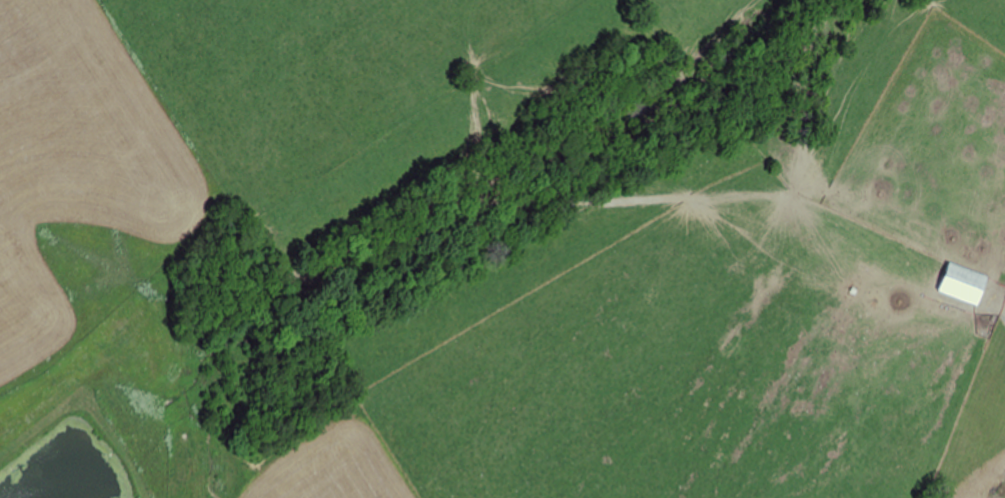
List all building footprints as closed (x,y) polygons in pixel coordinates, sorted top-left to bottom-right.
[(979,306),(990,276),(950,262),(940,293),(979,306)]
